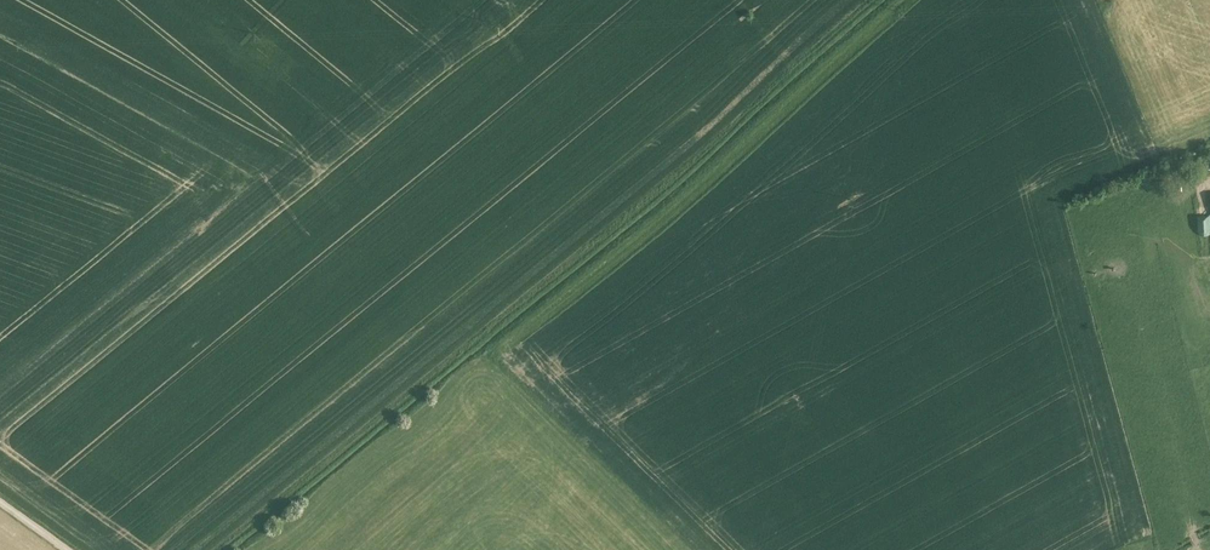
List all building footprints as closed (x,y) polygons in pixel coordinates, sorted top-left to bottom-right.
[(1202,243),(1209,243),(1209,211),(1200,211),(1202,243)]
